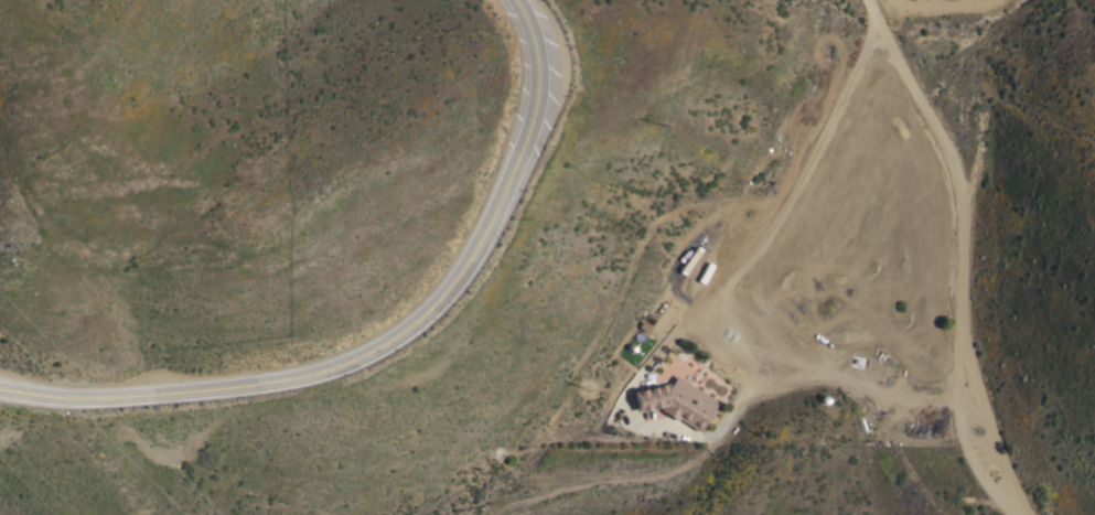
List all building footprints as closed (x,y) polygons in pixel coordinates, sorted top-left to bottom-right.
[(716,401),(697,431),(677,418),(676,420),(659,409),(661,406),(637,411),(632,390),(667,382),(667,387),(674,375),(716,401)]
